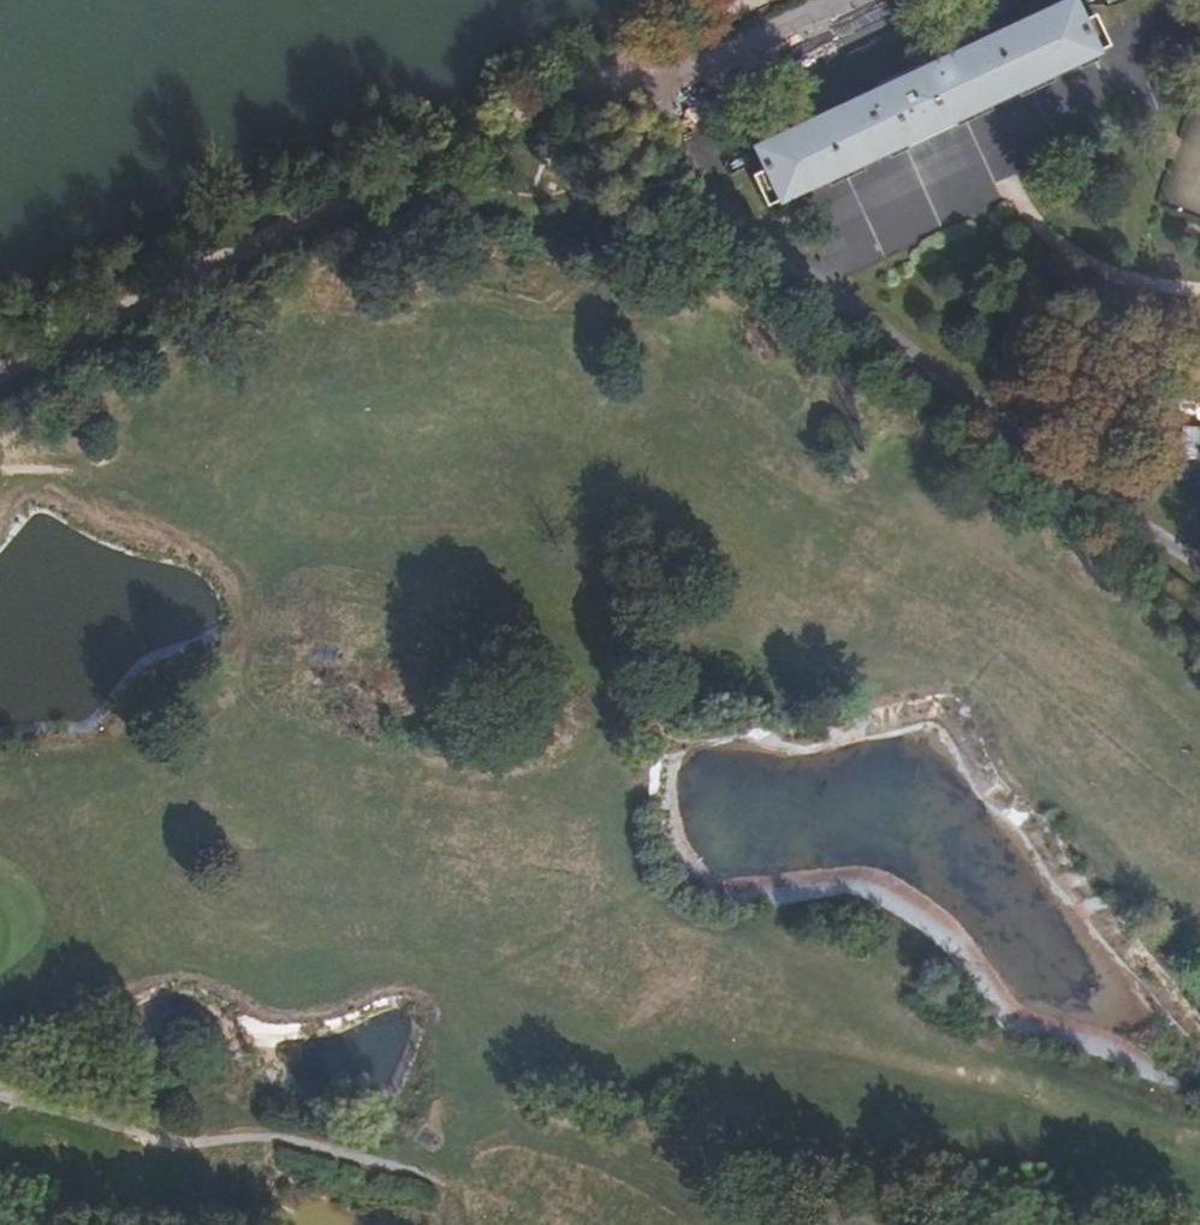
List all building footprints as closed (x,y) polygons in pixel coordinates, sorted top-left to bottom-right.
[(1078,57),(1055,7),(751,147),(775,197),(1078,57)] [(1196,334),(1194,361),(1175,360),(1172,398),(1191,399),(1190,412),(1199,413),(1199,334),(1196,334)]
